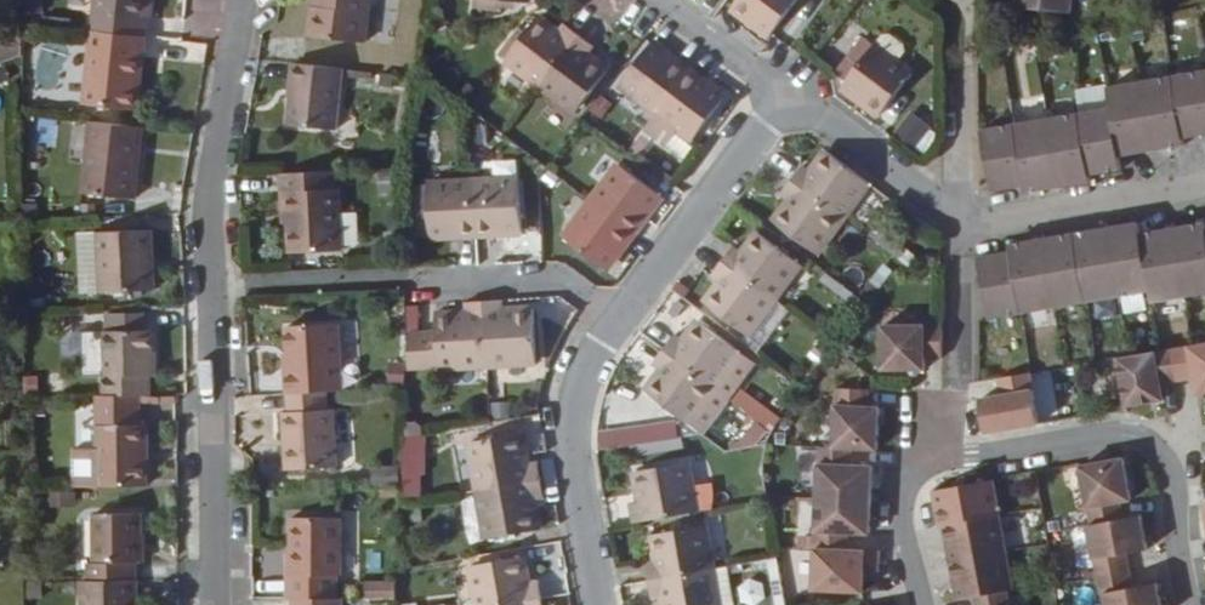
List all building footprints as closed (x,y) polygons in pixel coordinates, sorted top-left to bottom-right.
[(147,0),(94,0),(90,33),(143,38),(147,0)] [(365,0),(310,0),(310,5),(307,5),(304,35),(361,41),(365,0)] [(729,7),(766,35),(793,0),(735,0),(729,7)] [(1032,0),(1005,0),(1004,10),(1031,13),(1032,0)] [(1058,0),(1032,0),(1031,13),(1057,16),(1058,0)] [(540,85),(578,34),(564,24),(557,32),(538,17),(506,59),(540,85)] [(138,93),(143,38),(90,33),(88,33),(80,109),(127,113),(129,93),(138,93)] [(575,110),(607,69),(587,54),(593,45),(578,34),(540,85),(575,110)] [(907,70),(861,35),(846,54),(856,62),(842,79),(838,84),(875,112),(907,70)] [(18,38),(0,41),(0,63),(22,59),(18,38)] [(655,111),(686,69),(650,43),(620,84),(655,111)] [(842,79),(856,62),(846,54),(833,72),(842,79)] [(333,133),(341,72),(292,66),(290,85),(294,86),(292,99),(288,98),(285,127),(333,133)] [(692,138),(723,95),(686,69),(655,111),(642,128),(664,144),(676,127),(692,138)] [(992,195),(1011,192),(1010,186),(1023,184),(1024,190),(1026,196),(1045,193),(1044,187),(1070,182),(1071,188),(1091,185),(1089,177),(1089,171),(1102,169),(1103,175),(1121,172),(1120,160),(1140,156),(1139,150),(1165,145),(1167,150),(1184,146),(1183,140),(1203,136),(1202,130),(1204,130),(1204,75),(1108,92),(1110,108),(1107,109),(1045,120),(982,130),(992,195)] [(388,92),(389,80),(378,78),(376,91),(388,92)] [(135,114),(138,93),(129,93),(127,113),(135,114)] [(893,135),(913,151),(931,129),(911,113),(893,135)] [(129,201),(137,129),(85,124),(78,196),(129,201)] [(1161,151),(1167,150),(1165,145),(1139,150),(1140,156),(1145,154),(1161,151)] [(835,218),(862,182),(821,152),(806,171),(797,165),(785,180),(835,218)] [(633,231),(660,195),(620,164),(592,201),(633,231)] [(378,170),(382,193),(399,190),(395,167),(378,170)] [(1103,175),(1102,169),(1089,171),(1089,177),(1096,176),(1103,175)] [(338,252),(335,173),(277,176),(278,194),(284,193),(286,223),(287,254),(338,252)] [(523,230),(519,180),(474,182),(477,233),(523,230)] [(835,218),(785,180),(774,195),(783,202),(768,220),(810,252),(835,218)] [(477,233),(474,182),(429,185),(431,236),(477,233)] [(1071,188),(1070,182),(1044,187),(1045,193),(1050,192),(1067,189),(1071,188)] [(1024,190),(1023,184),(1010,186),(1011,192),(1018,191),(1024,190)] [(633,231),(592,201),(564,236),(606,268),(633,231)] [(1148,293),(1150,303),(1204,294),(1204,240),(1204,234),(1203,228),(1184,231),(1185,237),(1159,242),(1158,236),(1138,238),(1136,229),(1120,231),(1121,237),(1094,241),(1093,235),(1055,241),(1056,247),(1030,252),(1029,246),(1010,249),(1011,255),(1012,261),(998,262),(998,256),(981,258),(989,318),(1148,293)] [(1121,237),(1120,231),(1113,232),(1100,234),(1093,235),(1094,241),(1121,237)] [(1185,237),(1184,231),(1177,232),(1164,235),(1158,236),(1159,242),(1185,237)] [(769,299),(795,264),(753,232),(738,252),(729,246),(718,261),(769,299)] [(99,236),(101,296),(152,294),(149,234),(99,236)] [(1056,247),(1055,241),(1049,242),(1035,245),(1029,246),(1030,252),(1056,247)] [(769,299),(718,261),(708,274),(716,281),(702,300),(744,332),(769,299)] [(534,361),(530,309),(501,311),(500,299),(480,301),(484,364),(534,361)] [(484,364),(480,301),(461,302),(462,314),(432,317),(435,335),(405,338),(404,370),(484,364)] [(144,332),(143,316),(106,317),(107,334),(144,332)] [(724,397),(748,365),(693,323),(679,342),(670,335),(660,349),(710,387),(724,397)] [(939,356),(939,324),(879,325),(880,369),(923,368),(922,357),(939,356)] [(338,392),(334,325),(282,328),(285,372),(280,372),(283,395),(324,393),(338,392)] [(81,327),(81,374),(102,373),(101,326),(81,327)] [(152,377),(151,332),(144,332),(107,334),(108,377),(106,378),(107,397),(139,396),(150,395),(150,377),(152,377)] [(1168,349),(1174,383),(1192,381),(1194,395),(1204,394),(1204,343),(1168,349)] [(685,421),(710,387),(660,349),(649,364),(657,370),(643,389),(685,421)] [(1158,385),(1174,383),(1168,349),(1115,359),(1122,408),(1146,405),(1160,403),(1158,385)] [(400,385),(402,370),(387,370),(387,384),(400,385)] [(1035,424),(1027,374),(995,379),(998,395),(977,398),(982,433),(1009,428),(1035,424)] [(487,413),(500,413),(499,383),(486,384),(487,413)] [(875,429),(875,408),(863,408),(862,390),(831,390),(829,449),(848,450),(874,451),(875,429)] [(333,469),(329,411),(325,411),(324,393),(283,395),(285,414),(279,414),(282,472),(333,469)] [(146,488),(145,425),(140,425),(139,396),(107,397),(98,397),(98,449),(98,488),(146,488)] [(75,441),(93,441),(94,401),(76,401),(75,441)] [(601,452),(680,444),(678,421),(599,430),(601,452)] [(527,464),(522,435),(469,443),(477,491),(540,480),(537,463),(527,464)] [(868,484),(869,465),(848,464),(848,450),(829,449),(815,448),(815,498),(867,499),(868,484)] [(98,488),(98,449),(73,450),(74,489),(98,488)] [(691,510),(682,463),(630,471),(635,500),(625,502),(629,521),(691,510)] [(1126,486),(1122,466),(1078,473),(1087,525),(1119,520),(1117,504),(1128,502),(1126,486)] [(996,518),(989,478),(929,489),(932,510),(935,529),(939,528),(996,518)] [(537,531),(533,500),(543,498),(540,480),(477,491),(485,539),(537,531)] [(462,499),(469,533),(480,531),(473,497),(462,499)] [(866,517),(867,499),(815,498),(814,549),(843,549),(844,533),(865,533),(866,517)] [(140,565),(139,514),(92,514),(93,565),(87,566),(88,582),(135,581),(135,565),(140,565)] [(1121,549),(1143,546),(1139,517),(1119,520),(1087,525),(1084,526),(1093,579),(1124,574),(1121,549)] [(339,573),(338,518),(288,518),(288,555),(291,555),(291,572),(284,572),(285,598),(291,598),(336,597),(335,573),(339,573)] [(1002,555),(996,518),(939,528),(943,549),(946,565),(1002,555)] [(706,569),(699,526),(648,534),(651,559),(641,561),(644,579),(706,569)] [(864,590),(863,568),(876,568),(875,550),(843,549),(814,549),(814,591),(864,590)] [(1009,592),(1002,555),(946,565),(949,583),(953,601),(971,598),(1002,593),(1009,592)] [(538,579),(528,581),(524,558),(472,567),(478,604),(497,604),(541,597),(538,579)] [(721,566),(706,569),(713,604),(727,604),(721,566)] [(706,569),(644,579),(647,597),(658,596),(660,604),(713,604),(706,569)] [(394,597),(395,573),(387,572),(386,586),(371,586),(371,597),(394,597)] [(1153,584),(1126,587),(1124,574),(1093,579),(1096,596),(1100,596),(1101,604),(1156,604),(1156,601),(1153,584)] [(137,581),(135,581),(88,582),(81,582),(81,604),(138,604),(137,581)] [(1002,593),(971,598),(971,604),(1005,604),(1002,593)]
